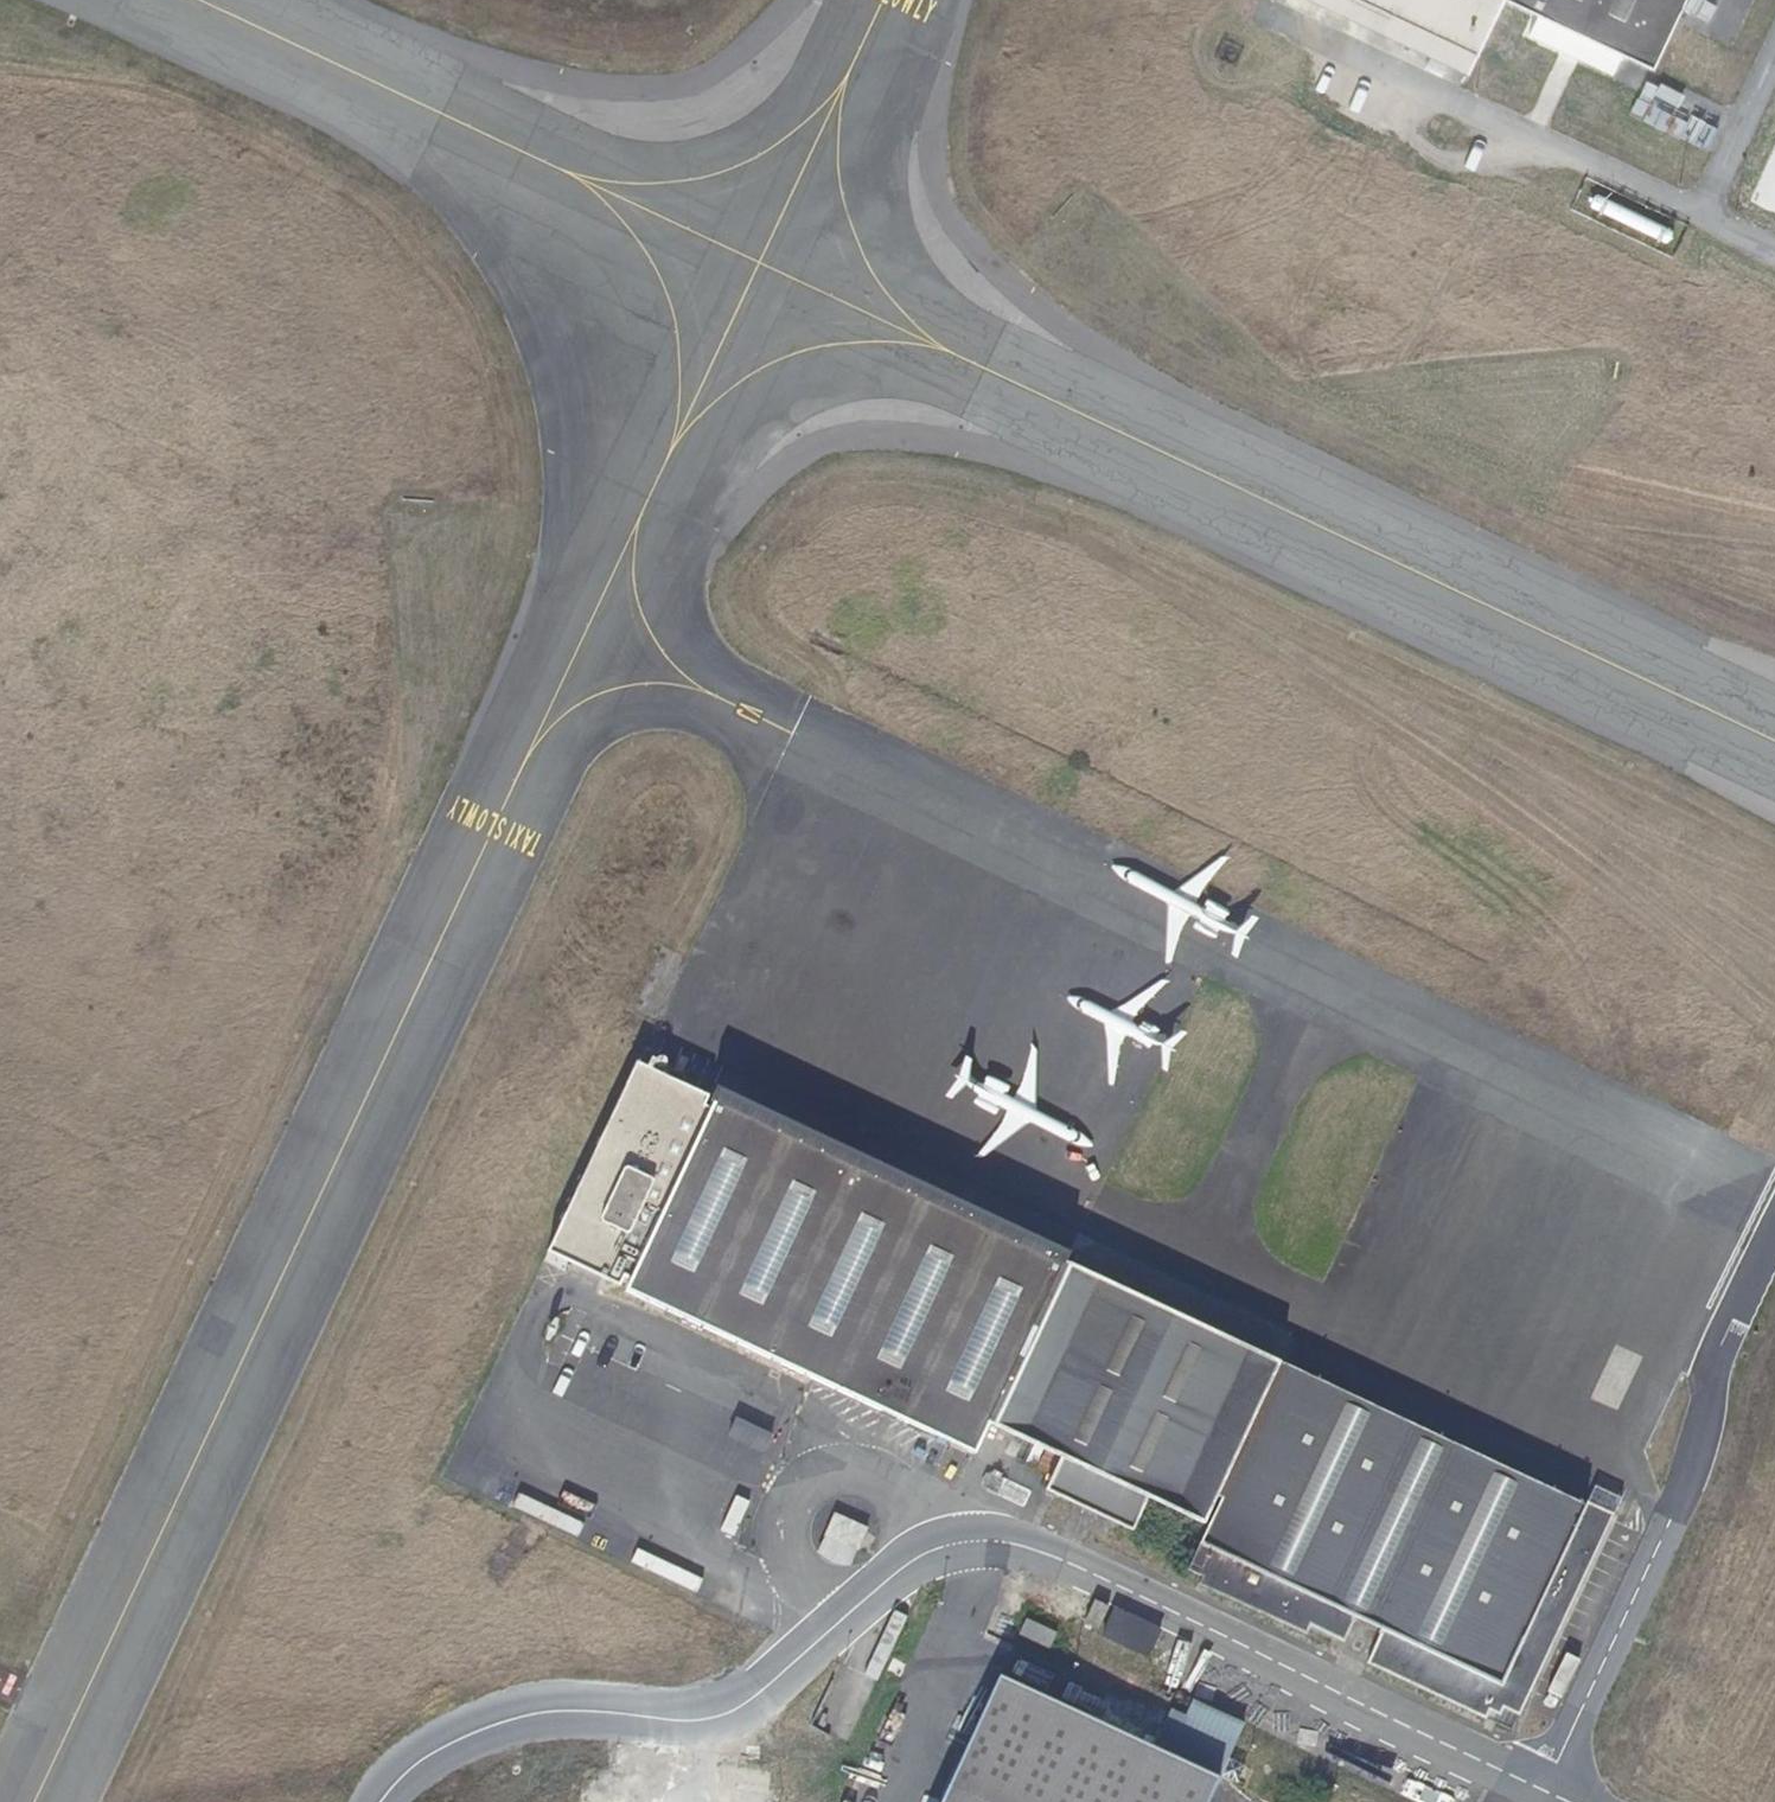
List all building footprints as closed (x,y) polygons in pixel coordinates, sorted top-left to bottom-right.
[(1478,56),(1505,0),(1357,0),(1478,56)] [(1511,1),(1653,68),(1685,0),(1511,0),(1511,1)] [(1585,1506),(716,1098),(711,1109),(705,1106),(710,1096),(639,1062),(547,1253),(575,1265),(572,1271),(595,1282),(597,1276),(620,1287),(625,1277),(631,1280),(626,1290),(976,1455),(990,1424),(1012,1435),(1004,1454),(1038,1469),(1046,1451),(1060,1459),(1046,1490),(1133,1531),(1148,1499),(1208,1527),(1200,1543),(1344,1612),(1433,1602),(1546,1589),(1585,1506)] [(1081,1216),(1126,1125),(1047,1086),(1003,1177),(1081,1216)] [(1470,1740),(1527,1633),(1463,1642),(1381,1653),(1406,1666),(1389,1697),(1470,1740)] [(990,1696),(941,1801),(1208,1801),(1220,1777),(1020,1684),(1008,1691),(990,1696)]
